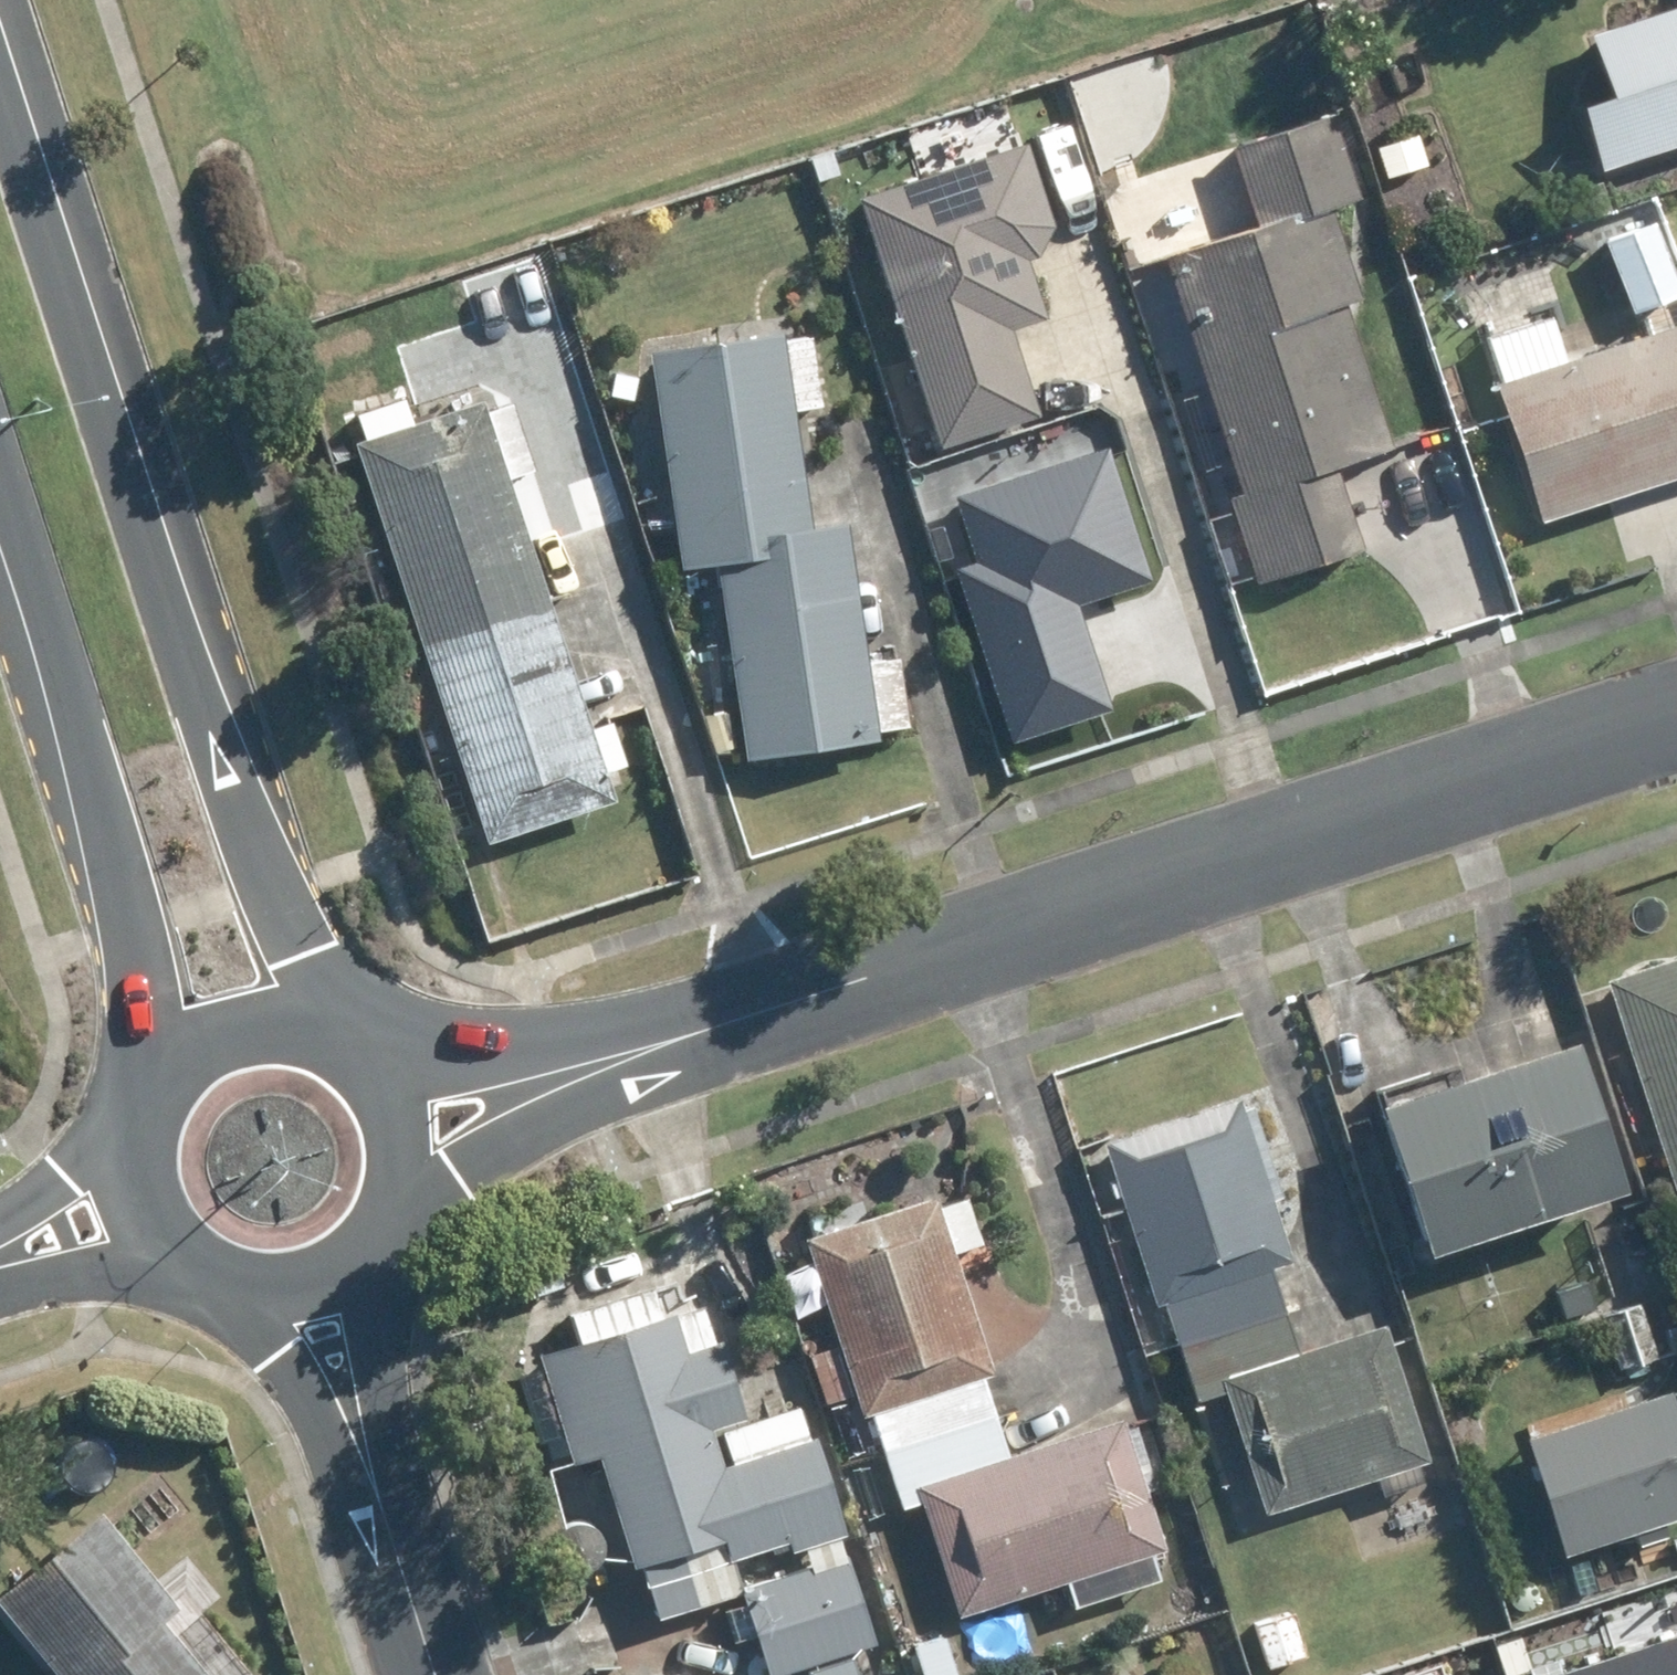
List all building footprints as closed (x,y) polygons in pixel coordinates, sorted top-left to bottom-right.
[(1573,115),(1594,172),(1676,145),(1676,7),(1588,36),(1609,102),(1573,115)] [(1329,212),(1357,202),(1329,120),(1230,154),(1255,232),(1159,266),(1234,491),(1221,496),(1253,586),(1353,552),(1326,472),(1388,451),(1339,307),(1358,301),(1329,212)] [(1412,136),(1372,150),(1382,182),(1422,168),(1412,136)] [(1020,146),(852,202),(932,447),(1031,414),(1005,334),(1042,323),(1022,264),(1031,260),(1048,228),(1020,146)] [(807,162),(814,183),(834,177),(827,156),(807,162)] [(1674,296),(1648,225),(1600,244),(1627,315),(1674,296)] [(1485,391),(1531,528),(1676,480),(1676,327),(1485,391)] [(709,570),(738,764),(871,743),(869,733),(903,729),(892,659),(858,663),(838,528),(802,534),(785,411),(814,407),(803,340),(774,344),(774,339),(646,358),(678,575),(709,570)] [(601,377),(599,407),(632,409),(634,379),(601,377)] [(502,483),(529,474),(508,408),(479,418),(475,404),(347,446),(411,639),(540,597),(502,483)] [(1127,596),(1158,562),(1096,505),(1116,484),(1061,434),(952,545),(1072,657),(1095,631),(1108,643),(1140,607),(1127,596)] [(540,597),(411,639),(480,846),(608,804),(599,776),(619,768),(604,725),(584,732),(540,597)] [(1602,973),(1666,1172),(1676,1168),(1676,949),(1602,973)] [(1568,1028),(1373,1092),(1420,1240),(1615,1176),(1568,1028)] [(1232,1094),(1099,1138),(1150,1297),(1156,1296),(1169,1339),(1278,1303),(1264,1262),(1284,1256),(1232,1094)] [(927,1190),(798,1232),(856,1407),(862,1405),(875,1445),(987,1407),(975,1371),(986,1368),(927,1190)] [(1619,1258),(1629,1291),(1676,1278),(1676,1273),(1668,1243),(1619,1258)] [(1638,1299),(1601,1310),(1617,1363),(1655,1352),(1638,1299)] [(1278,1303),(1169,1339),(1189,1396),(1219,1385),(1259,1509),(1422,1454),(1378,1319),(1293,1347),(1278,1303)] [(595,1449),(627,1556),(715,1532),(722,1553),(836,1519),(810,1430),(715,1460),(704,1422),(735,1411),(713,1335),(676,1346),(665,1308),(536,1349),(570,1457),(595,1449)] [(1670,1349),(1676,1347),(1676,1320),(1663,1324),(1670,1349)] [(848,1390),(833,1346),(805,1355),(820,1399),(848,1390)] [(1657,1392),(1510,1439),(1549,1560),(1676,1519),(1676,1453),(1657,1392)] [(987,1407),(875,1445),(893,1502),(915,1496),(952,1609),(1157,1543),(1117,1416),(1001,1453),(987,1407)] [(169,1599),(91,1503),(0,1575),(0,1607),(52,1672),(48,1674),(204,1674),(154,1612),(169,1599)] [(841,1550),(732,1584),(762,1674),(766,1674),(802,1662),(806,1674),(854,1674),(846,1650),(871,1642),(841,1550)] [(1287,1610),(1232,1626),(1244,1667),(1300,1650),(1287,1610)] [(939,1639),(909,1650),(918,1674),(951,1674),(939,1639)] [(1558,1674),(1676,1674),(1676,1639),(1558,1674)]
